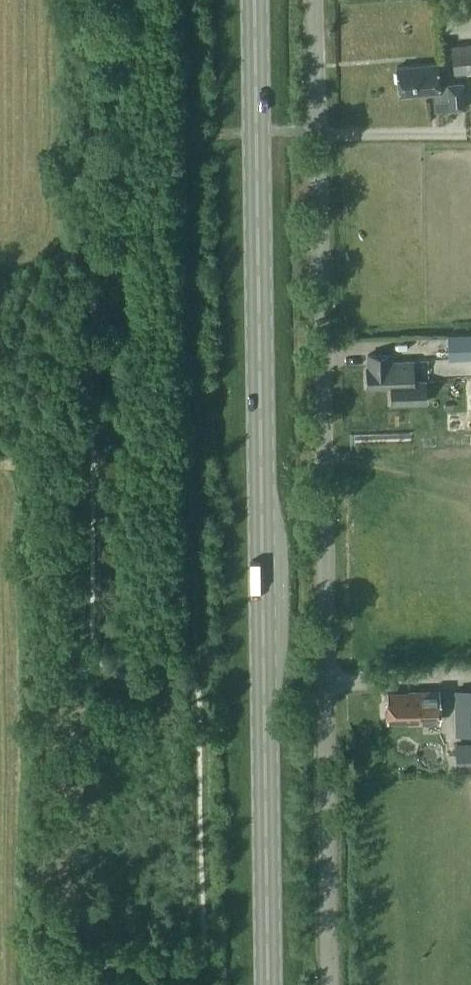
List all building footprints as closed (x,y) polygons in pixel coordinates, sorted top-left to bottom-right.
[(451,45),(454,73),(470,71),(470,43),(451,45)] [(397,65),(400,94),(434,91),(435,101),(449,99),(450,108),(465,107),(463,81),(439,83),(437,61),(397,65)] [(447,334),(448,358),(470,357),(470,333),(447,334)] [(368,384),(391,384),(392,401),(425,400),(424,379),(412,379),(412,358),(391,358),(391,352),(368,352),(368,384)] [(387,692),(388,719),(410,718),(412,720),(422,720),(422,719),(440,719),(439,690),(422,690),(412,690),(409,692),(387,692)] [(455,690),(456,732),(470,732),(470,690),(455,690)] [(456,746),(457,771),(470,771),(470,746),(456,746)]
